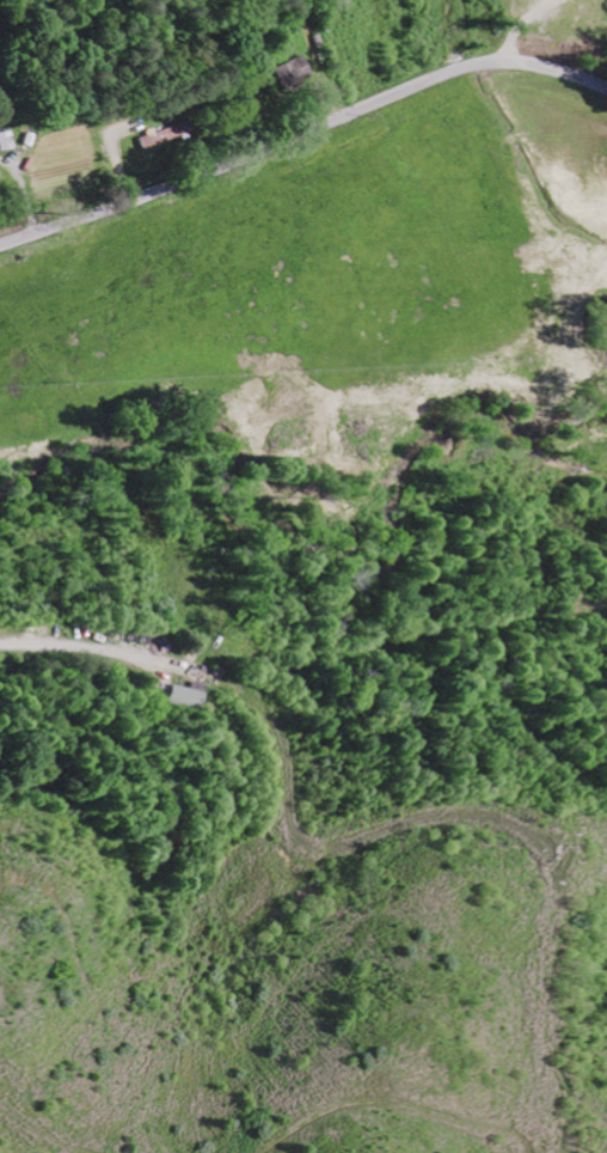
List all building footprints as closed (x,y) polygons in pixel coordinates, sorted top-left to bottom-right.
[(278,69),(292,91),(314,77),(300,55),(278,69)] [(155,133),(154,130),(138,136),(143,150),(178,137),(174,126),(155,133)] [(201,707),(205,685),(193,683),(192,689),(171,685),(168,702),(201,707)]
